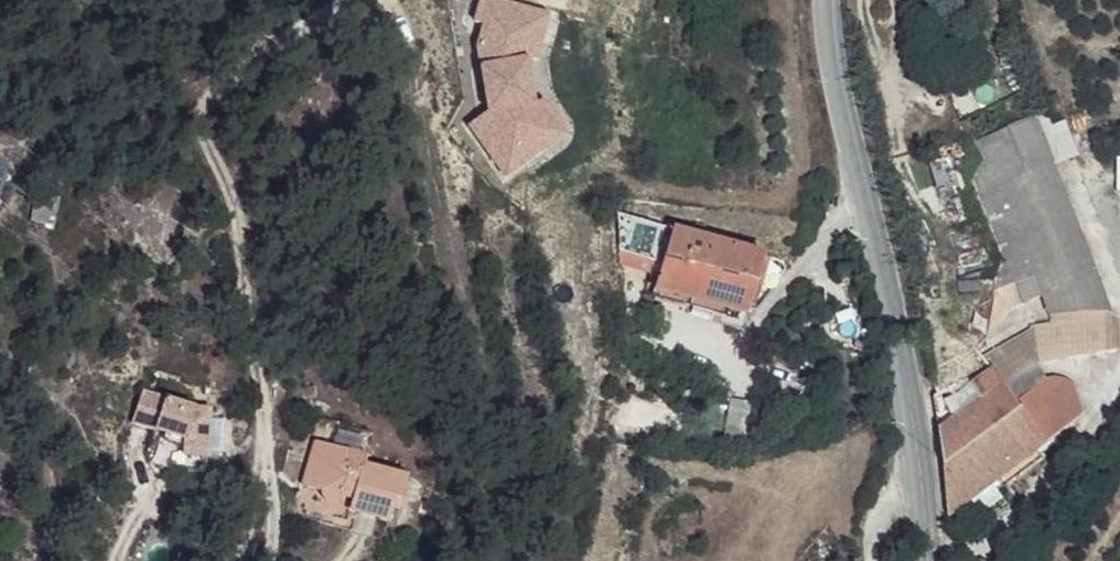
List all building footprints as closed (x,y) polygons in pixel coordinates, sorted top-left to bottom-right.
[(505,132),(544,114),(535,94),(534,71),(544,71),(543,46),(476,47),(476,73),(486,72),(486,94),(505,132)] [(534,71),(535,94),(544,92),(544,71),(534,71)] [(544,114),(505,132),(514,153),(500,171),(548,210),(564,192),(555,185),(580,154),(554,134),(544,114)] [(555,185),(564,192),(594,154),(562,129),(554,134),(580,154),(555,185)] [(1055,231),(1104,206),(1119,245),(1119,224),(1105,165),(1041,184),(1055,231)] [(1081,291),(1108,284),(1119,280),(1119,245),(1104,206),(1055,231),(1081,291)] [(1073,292),(1081,291),(1055,231),(1065,267),(1073,292)] [(809,261),(717,232),(697,291),(717,297),(719,291),(791,312),(809,261)] [(1075,303),(1073,292),(1065,267),(1054,267),(1054,305),(1075,303)] [(1081,291),(1086,304),(1112,303),(1114,300),(1108,284),(1081,291)] [(717,297),(697,291),(695,301),(787,327),(791,312),(719,291),(717,297)] [(1075,303),(1086,304),(1081,291),(1073,292),(1075,303)] [(1103,341),(1119,337),(1119,301),(1114,300),(1112,303),(1086,304),(1103,341)] [(1022,329),(1043,354),(1103,341),(1086,304),(1075,303),(1054,305),(1022,329)] [(1060,376),(1088,354),(1119,347),(1119,337),(1103,341),(1043,354),(1043,355),(1060,376)] [(978,422),(979,484),(1018,457),(1066,420),(1071,389),(1060,376),(1043,355),(977,404),(978,422)] [(1066,420),(1083,454),(1112,431),(1119,426),(1119,383),(1116,379),(1106,376),(1096,375),(1086,377),(1077,383),(1071,389),(1066,420)] [(203,399),(155,377),(141,406),(189,428),(185,443),(209,447),(217,401),(203,399)] [(1018,457),(1040,488),(1064,469),(1083,454),(1066,420),(1018,457)] [(290,433),(275,473),(291,477),(288,486),(287,493),(288,496),(290,498),(294,498),(296,497),(300,493),(319,501),(313,519),(354,532),(367,495),(374,498),(382,475),(339,460),(343,450),(290,433)] [(980,504),(981,530),(1033,492),(1038,489),(1040,488),(1018,457),(979,484),(980,495),(980,504)]
